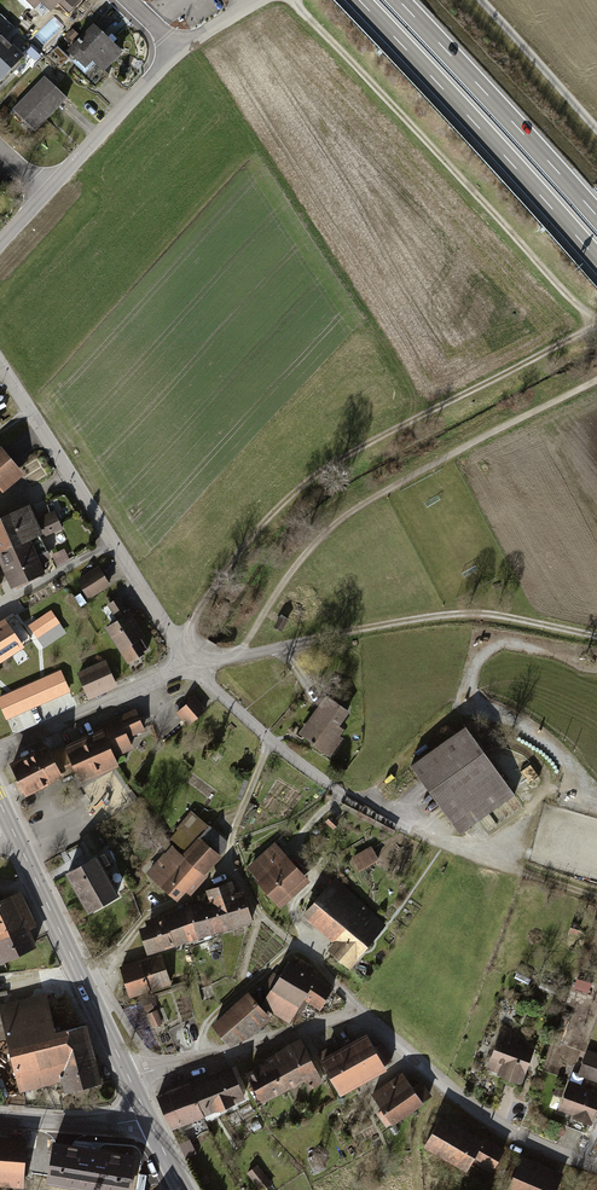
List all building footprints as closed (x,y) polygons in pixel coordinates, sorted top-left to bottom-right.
[(65,26),(89,3),(86,0),(40,0),(65,26)] [(94,24),(70,49),(86,64),(93,57),(103,66),(120,49),(94,24)] [(0,35),(0,75),(20,54),(0,35)] [(45,79),(18,106),(36,124),(63,97),(45,79)] [(0,460),(0,498),(32,474),(13,450),(0,460)] [(14,587),(43,574),(38,563),(47,559),(48,555),(40,537),(61,528),(55,513),(36,522),(29,506),(0,519),(0,556),(14,587)] [(110,569),(82,579),(90,602),(118,591),(110,569)] [(52,612),(30,626),(37,638),(59,623),(52,612)] [(139,616),(117,627),(131,653),(153,642),(139,616)] [(15,617),(0,627),(0,659),(31,638),(15,617)] [(106,662),(78,674),(88,695),(115,683),(106,662)] [(0,699),(0,702),(7,719),(70,692),(61,672),(0,699)] [(200,722),(214,709),(204,697),(189,710),(200,722)] [(320,698),(299,733),(331,753),(353,718),(320,698)] [(71,744),(49,754),(60,775),(73,770),(78,781),(117,764),(113,756),(132,748),(127,736),(143,729),(134,710),(100,726),(102,730),(71,744)] [(410,764),(455,833),(510,798),(465,729),(410,764)] [(60,775),(49,754),(45,746),(12,763),(26,791),(60,775)] [(171,843),(146,872),(178,899),(186,890),(191,894),(207,875),(204,873),(227,846),(227,840),(192,810),(169,837),(184,850),(182,853),(171,843)] [(91,855),(64,870),(86,911),(119,893),(107,870),(113,867),(93,830),(81,836),(91,855)] [(271,846),(249,867),(285,906),(308,884),(271,846)] [(368,848),(349,859),(357,873),(376,862),(368,848)] [(341,878),(306,912),(351,959),(386,925),(341,878)] [(149,919),(159,950),(252,922),(239,879),(227,883),(213,887),(214,890),(217,898),(182,908),(149,919)] [(36,945),(28,927),(36,924),(20,889),(0,898),(0,961),(36,945)] [(122,971),(130,995),(169,983),(162,958),(122,971)] [(272,990),(263,1005),(289,1020),(303,997),(320,1007),(332,988),(307,973),(311,968),(300,960),(297,966),(289,962),(280,976),(275,973),(265,985),(272,990)] [(213,1026),(228,1043),(267,1013),(250,994),(213,1026)] [(8,1007),(30,1092),(106,1072),(95,1029),(66,1036),(55,995),(8,1007)] [(154,1027),(164,1023),(157,1004),(147,1008),(154,1027)] [(511,1032),(498,1065),(515,1071),(511,1080),(530,1087),(543,1053),(528,1047),(531,1039),(511,1032)] [(319,1053),(339,1089),(390,1061),(381,1045),(375,1049),(367,1036),(335,1054),(331,1046),(319,1053)] [(250,1089),(257,1102),(305,1076),(309,1087),(320,1080),(301,1042),(291,1046),(274,1059),(275,1062),(249,1074),(255,1087),(250,1089)] [(588,1051),(580,1074),(596,1080),(596,1055),(588,1051)] [(158,1096),(170,1126),(243,1097),(231,1066),(158,1096)] [(384,1097),(405,1124),(434,1102),(413,1074),(384,1097)] [(569,1084),(561,1109),(591,1120),(596,1103),(596,1093),(569,1084)] [(436,1149),(494,1176),(508,1145),(450,1118),(436,1149)] [(53,1143),(48,1179),(118,1189),(130,1189),(135,1157),(53,1143)] [(22,1183),(24,1147),(0,1145),(0,1182),(22,1183)] [(513,1189),(576,1189),(579,1183),(526,1160),(513,1189)] [(248,1172),(261,1188),(271,1179),(258,1163),(248,1172)]
